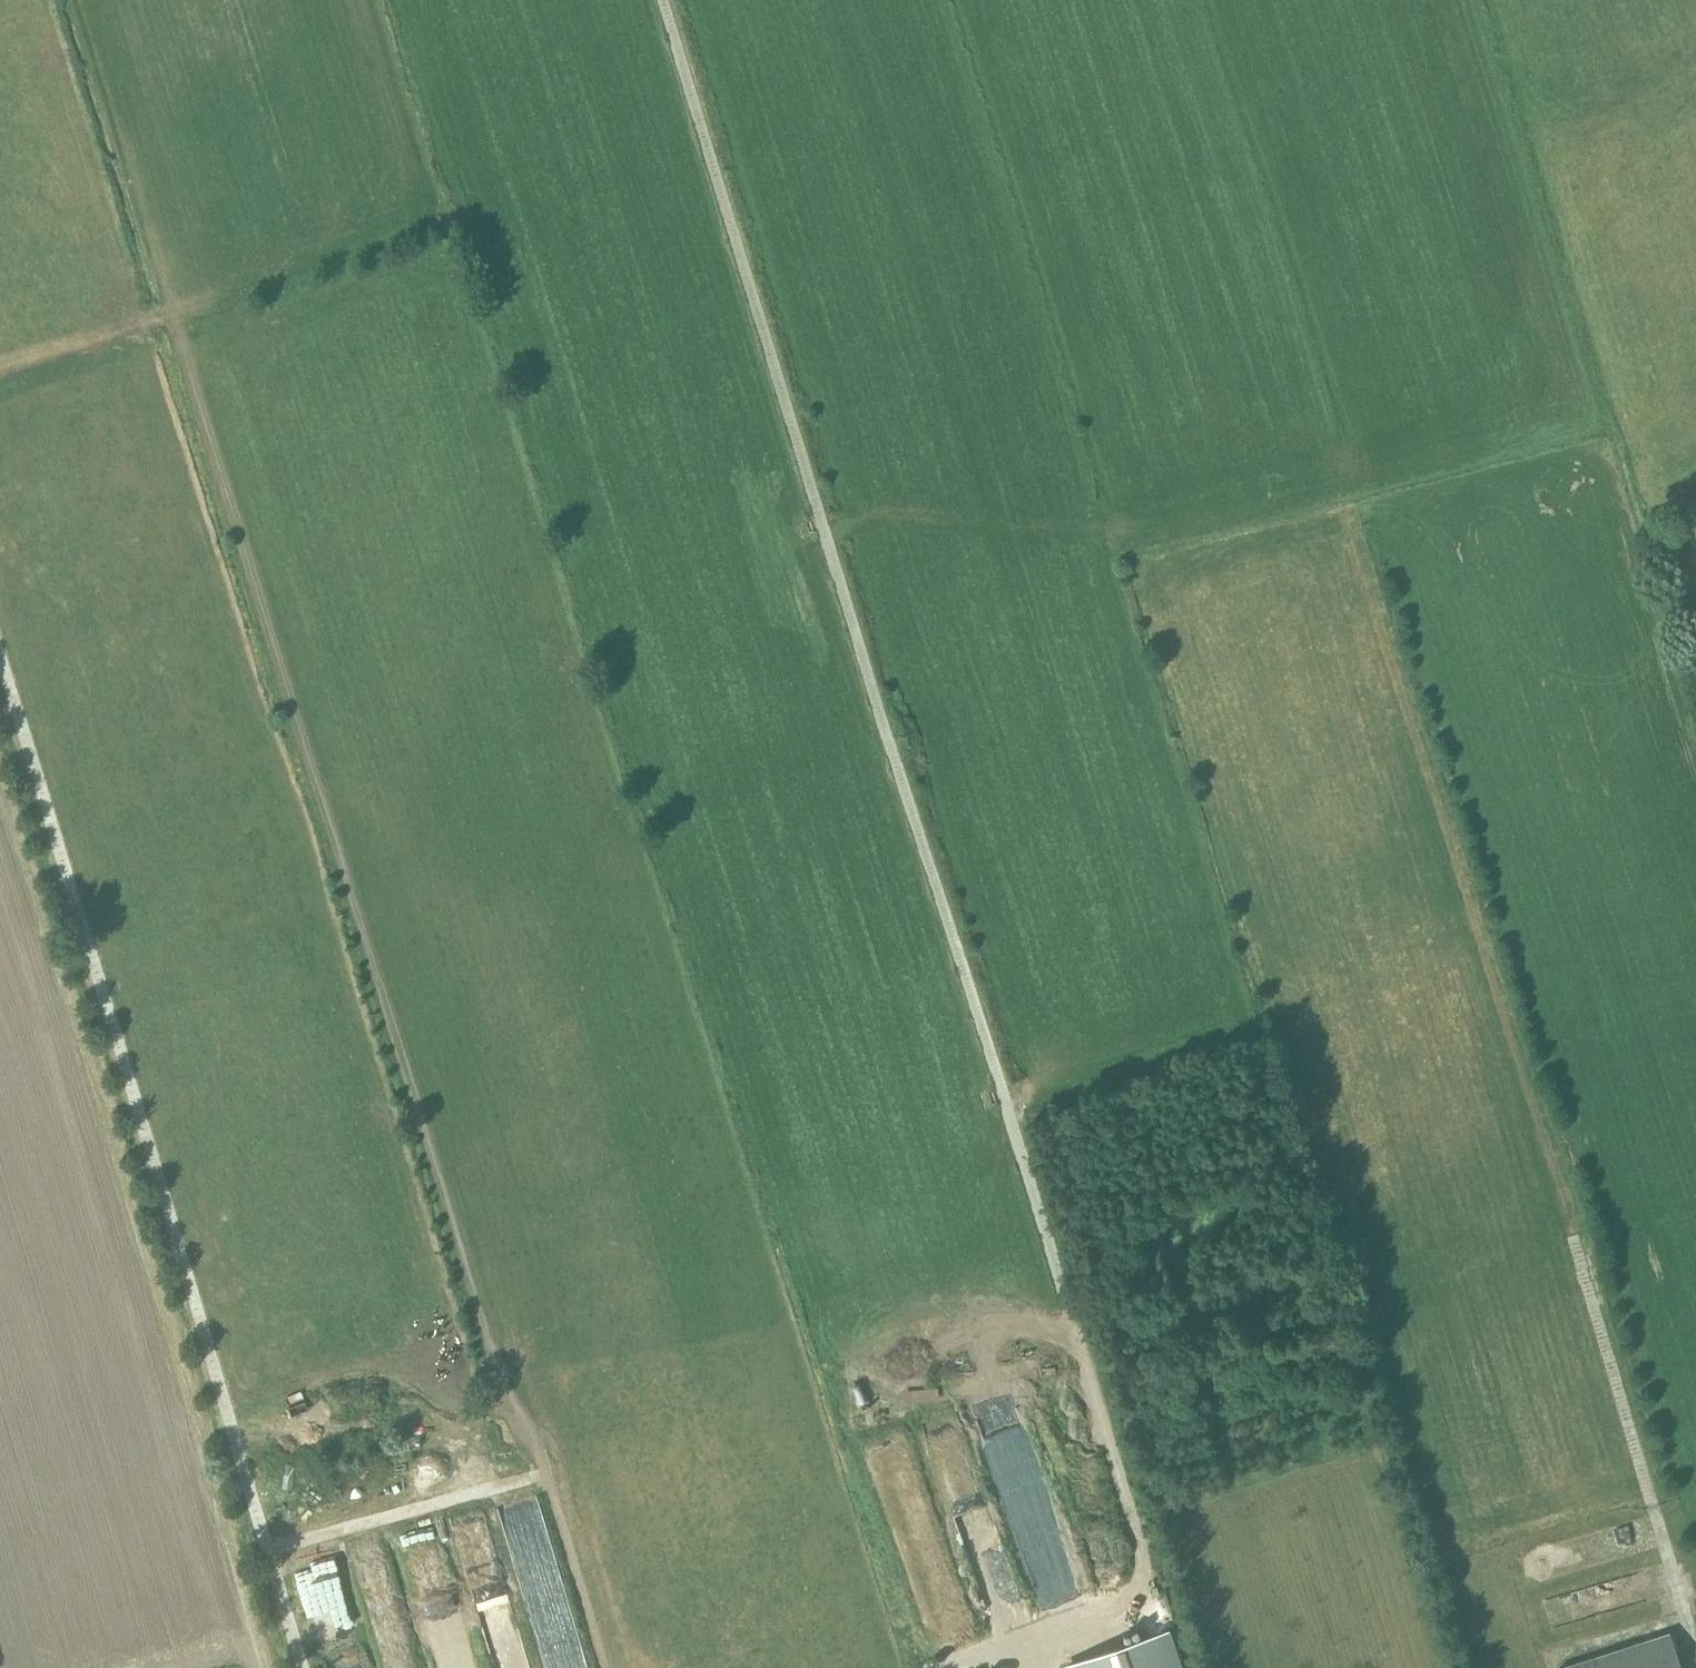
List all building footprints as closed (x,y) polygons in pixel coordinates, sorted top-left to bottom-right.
[(1165,1633),(1066,1667),(1176,1667),(1165,1633)] [(1669,1634),(1562,1667),(1680,1667),(1669,1634)]
